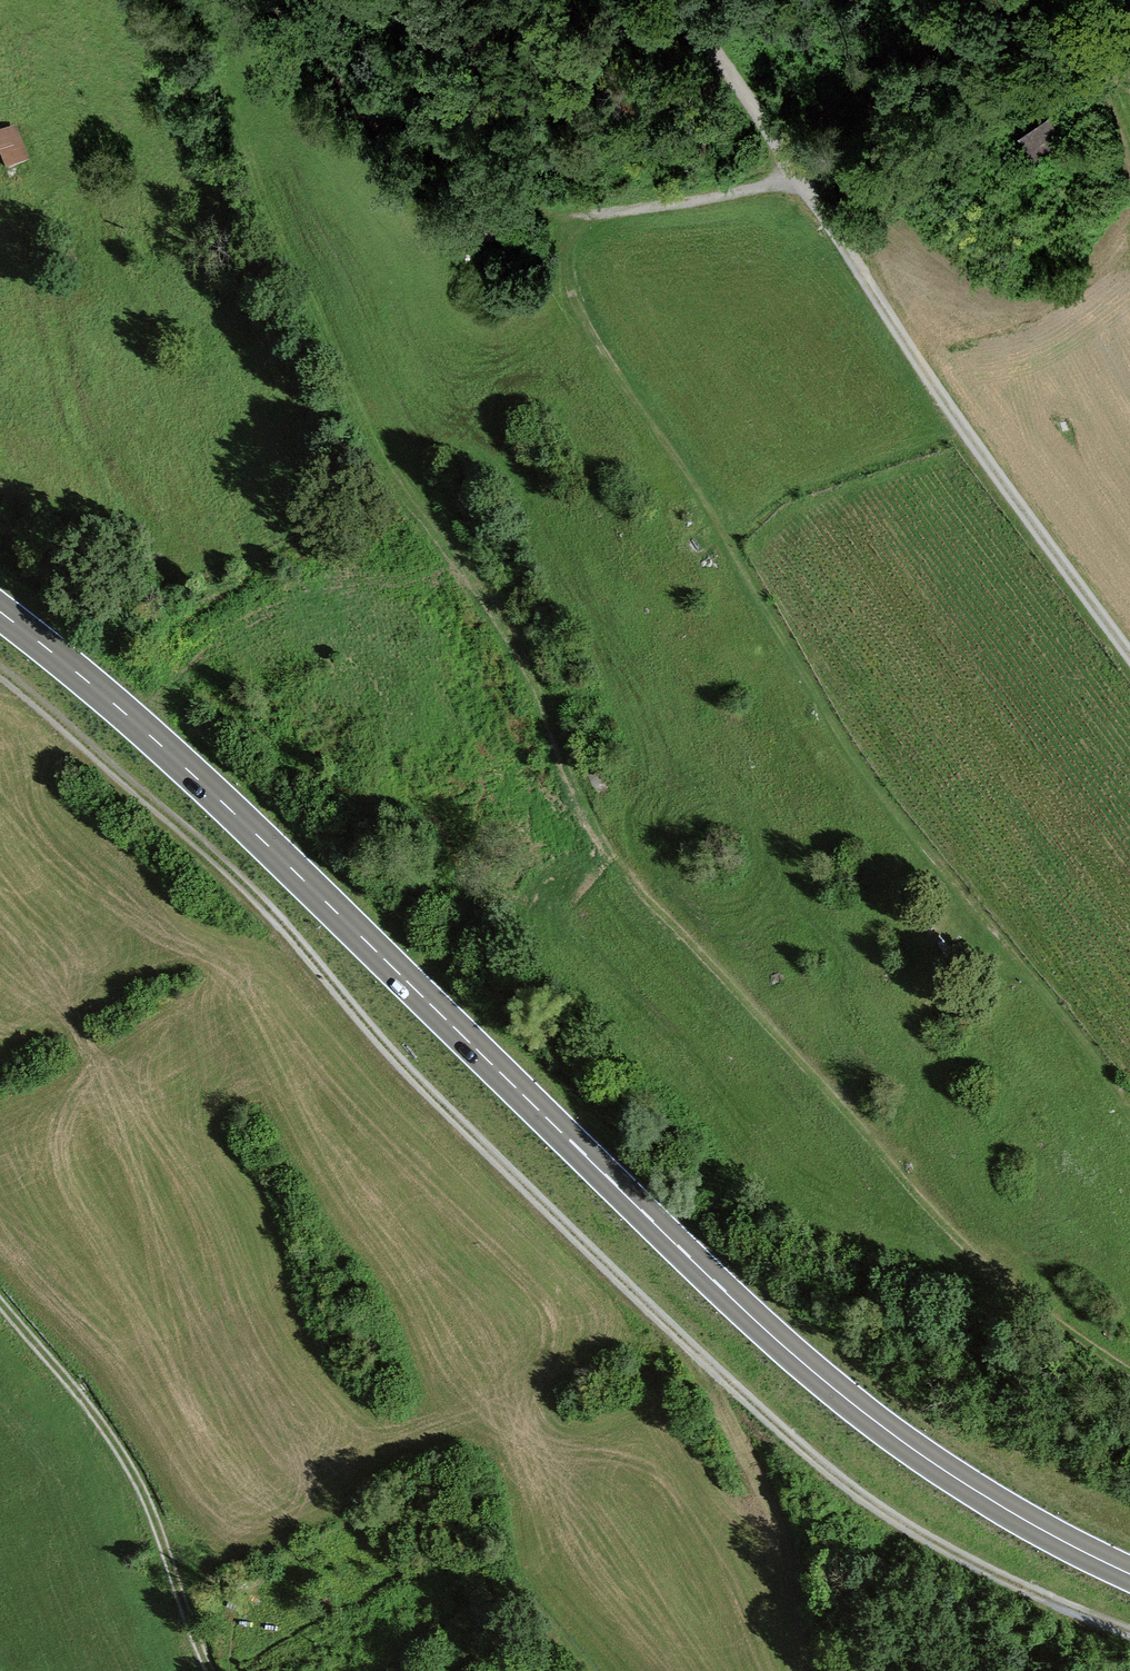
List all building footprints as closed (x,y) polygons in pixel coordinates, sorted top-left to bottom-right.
[(1049,115),(1019,137),(1035,158),(1065,136),(1049,115)] [(6,168),(26,159),(14,131),(0,137),(0,154),(6,168)]
